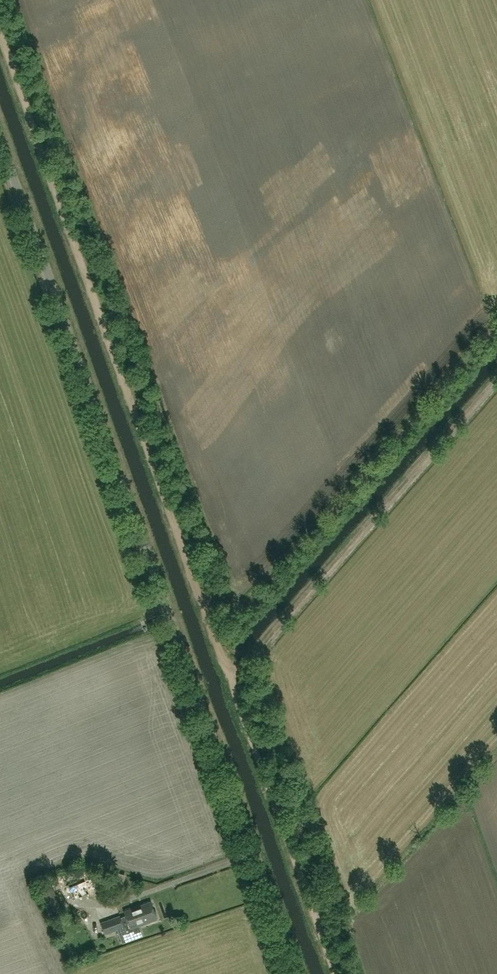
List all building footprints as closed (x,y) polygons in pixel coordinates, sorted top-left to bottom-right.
[(76,880),(68,884),(74,899),(95,891),(91,878),(78,884),(76,880)] [(123,927),(124,929),(156,918),(151,902),(123,911),(126,919),(122,920),(120,915),(101,922),(104,933),(123,927)]
